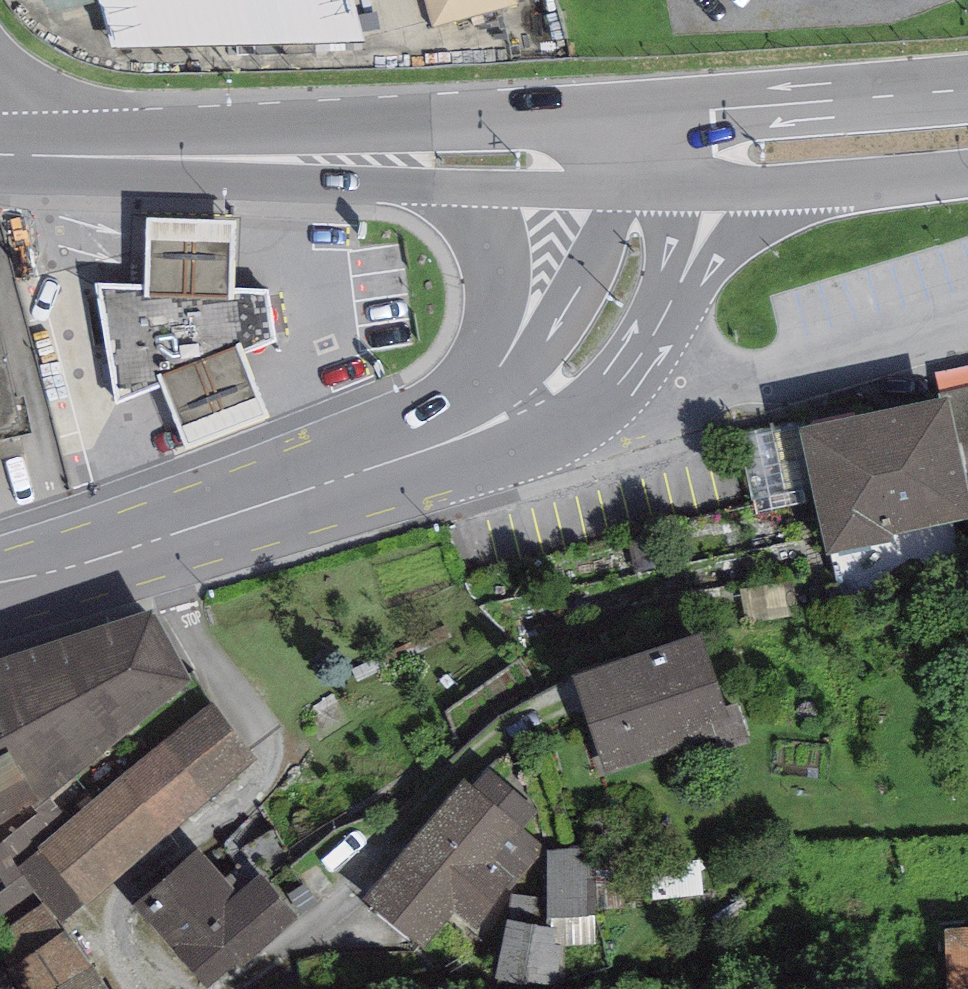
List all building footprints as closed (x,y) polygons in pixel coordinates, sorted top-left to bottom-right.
[(113,46),(362,40),(352,0),(99,0),(113,46)] [(441,31),(528,6),(526,0),(431,0),(441,31)] [(144,287),(236,289),(236,252),(236,219),(145,219),(145,251),(144,287)] [(144,287),(95,284),(117,403),(278,341),(268,290),(236,289),(144,287)] [(18,426),(0,348),(0,430),(18,426)] [(245,354),(162,386),(174,415),(187,448),(270,415),(257,384),(245,354)] [(934,372),(938,393),(967,387),(967,365),(934,372)] [(938,393),(938,397),(949,395),(967,482),(967,387),(938,393)] [(826,555),(892,541),(890,535),(967,518),(967,482),(949,395),(938,397),(798,428),(826,555)] [(194,680),(152,608),(0,658),(0,825),(31,806),(36,811),(50,799),(194,680)] [(572,677),(606,774),(699,746),(703,758),(750,743),(738,703),(727,706),(704,631),(572,677)] [(45,902),(62,922),(165,838),(257,759),(212,702),(120,778),(70,820),(37,847),(40,850),(18,867),(24,875),(45,902)] [(361,899),(423,951),(454,915),(476,933),(549,847),(527,829),(541,811),(486,765),(471,784),(464,778),(361,899)] [(70,820),(50,799),(36,811),(39,814),(0,843),(0,875),(8,887),(24,875),(18,867),(40,850),(37,847),(70,820)] [(133,905),(207,988),(298,920),(259,874),(238,893),(198,849),(133,905)] [(562,947),(595,946),(595,849),(548,851),(547,897),(546,926),(558,928),(555,946),(562,947)] [(24,875),(8,887),(0,892),(0,937),(45,902),(24,875)] [(546,926),(547,897),(511,896),(510,921),(546,926)] [(0,937),(0,970),(13,988),(59,988),(95,967),(62,922),(45,902),(0,937)] [(510,921),(507,920),(497,979),(556,988),(562,947),(555,946),(558,928),(546,926),(510,921)] [(59,988),(109,988),(95,967),(59,988)]
